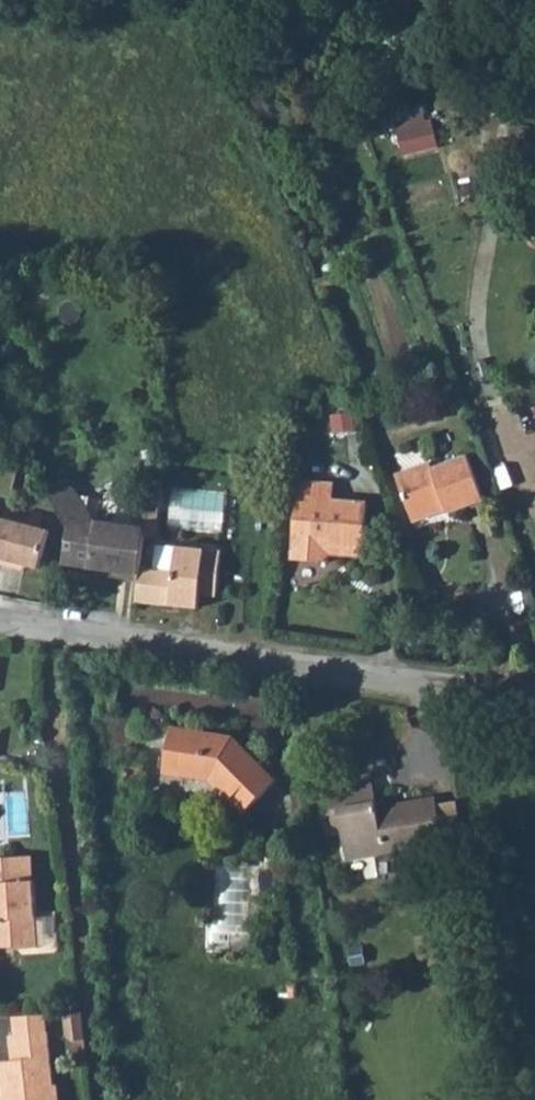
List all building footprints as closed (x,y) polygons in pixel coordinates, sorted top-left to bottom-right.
[(405,120),(397,123),(405,155),(438,147),(431,122),(407,128),(405,120)] [(430,463),(396,476),(412,519),(446,507),(448,513),(484,500),(468,456),(433,469),(430,463)] [(298,481),(292,560),(329,562),(330,549),(337,549),(337,555),(364,557),(367,503),(333,500),(334,483),(298,481)] [(122,571),(141,574),(141,567),(145,536),(145,530),(94,523),(77,494),(73,489),(66,485),(59,485),(53,487),(46,492),(69,530),(64,563),(97,568),(102,574),(116,576),(122,571)] [(161,487),(150,486),(145,530),(145,536),(152,537),(154,536),(155,535),(156,534),(161,487)] [(0,537),(0,564),(11,567),(13,562),(40,569),(49,531),(4,520),(0,537)] [(175,571),(141,567),(141,574),(137,602),(199,609),(200,595),(216,597),(221,552),(177,547),(175,571)] [(39,724),(25,726),(27,741),(41,739),(39,724)] [(232,738),(171,728),(164,772),(211,779),(245,813),(276,782),(232,738)] [(326,783),(331,812),(339,810),(342,831),(347,860),(443,843),(436,798),(388,806),(389,809),(378,811),(371,775),(326,783)] [(339,810),(331,812),(334,832),(342,831),(339,810)] [(32,856),(9,858),(10,883),(34,881),(32,856)] [(13,947),(16,950),(38,948),(34,881),(10,883),(9,858),(0,858),(0,948),(13,947)] [(297,985),(288,986),(290,998),(298,998),(297,985)] [(81,1012),(64,1013),(66,1036),(73,1041),(84,1040),(81,1012)] [(15,1035),(46,1032),(44,1014),(14,1017),(15,1035)] [(7,1093),(8,1099),(59,1099),(57,1085),(53,1086),(46,1032),(15,1035),(9,1036),(12,1061),(0,1062),(0,1078),(2,1093),(7,1093)]
